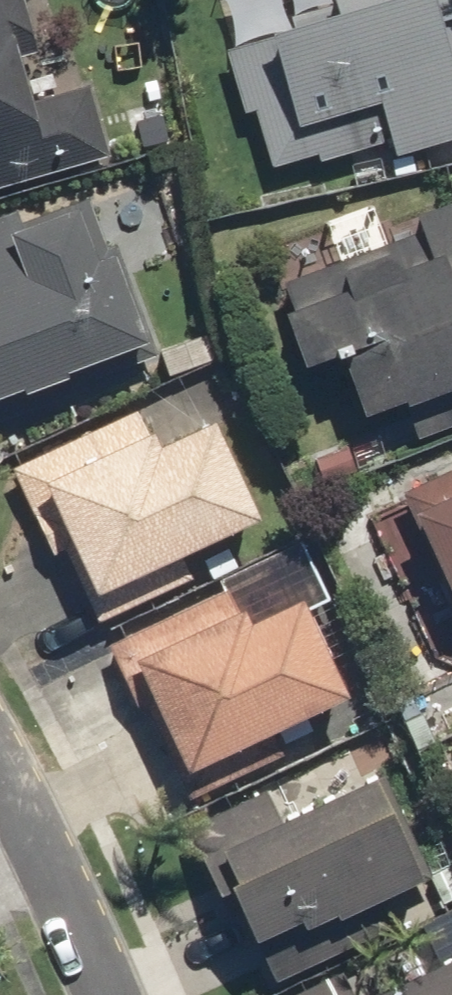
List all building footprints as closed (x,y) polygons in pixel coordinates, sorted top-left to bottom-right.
[(108,158),(87,88),(46,100),(16,0),(0,0),(0,190),(108,158)] [(448,0),(220,0),(234,45),(218,50),(240,118),(250,115),(269,176),(380,141),(387,162),(451,142),(451,14),(448,0)] [(0,218),(0,424),(150,370),(88,199),(19,224),(14,213),(0,218)] [(405,218),(411,238),(261,286),(290,377),(332,364),(351,422),(412,402),(423,436),(451,427),(451,203),(405,218)] [(133,411),(5,469),(46,559),(59,553),(92,624),(185,581),(176,560),(253,525),(208,425),(150,451),(133,411)] [(390,493),(451,631),(451,466),(390,493)] [(223,592),(102,649),(133,716),(141,712),(185,804),(283,758),(272,736),(342,703),(294,603),(240,628),(223,592)] [(436,756),(451,791),(451,748),(436,756)] [(262,792),(178,829),(234,954),(250,947),(268,987),(426,917),(366,782),(276,822),(262,792)] [(380,994),(451,994),(451,962),(380,994)] [(292,994),(349,994),(339,973),(292,994)]
